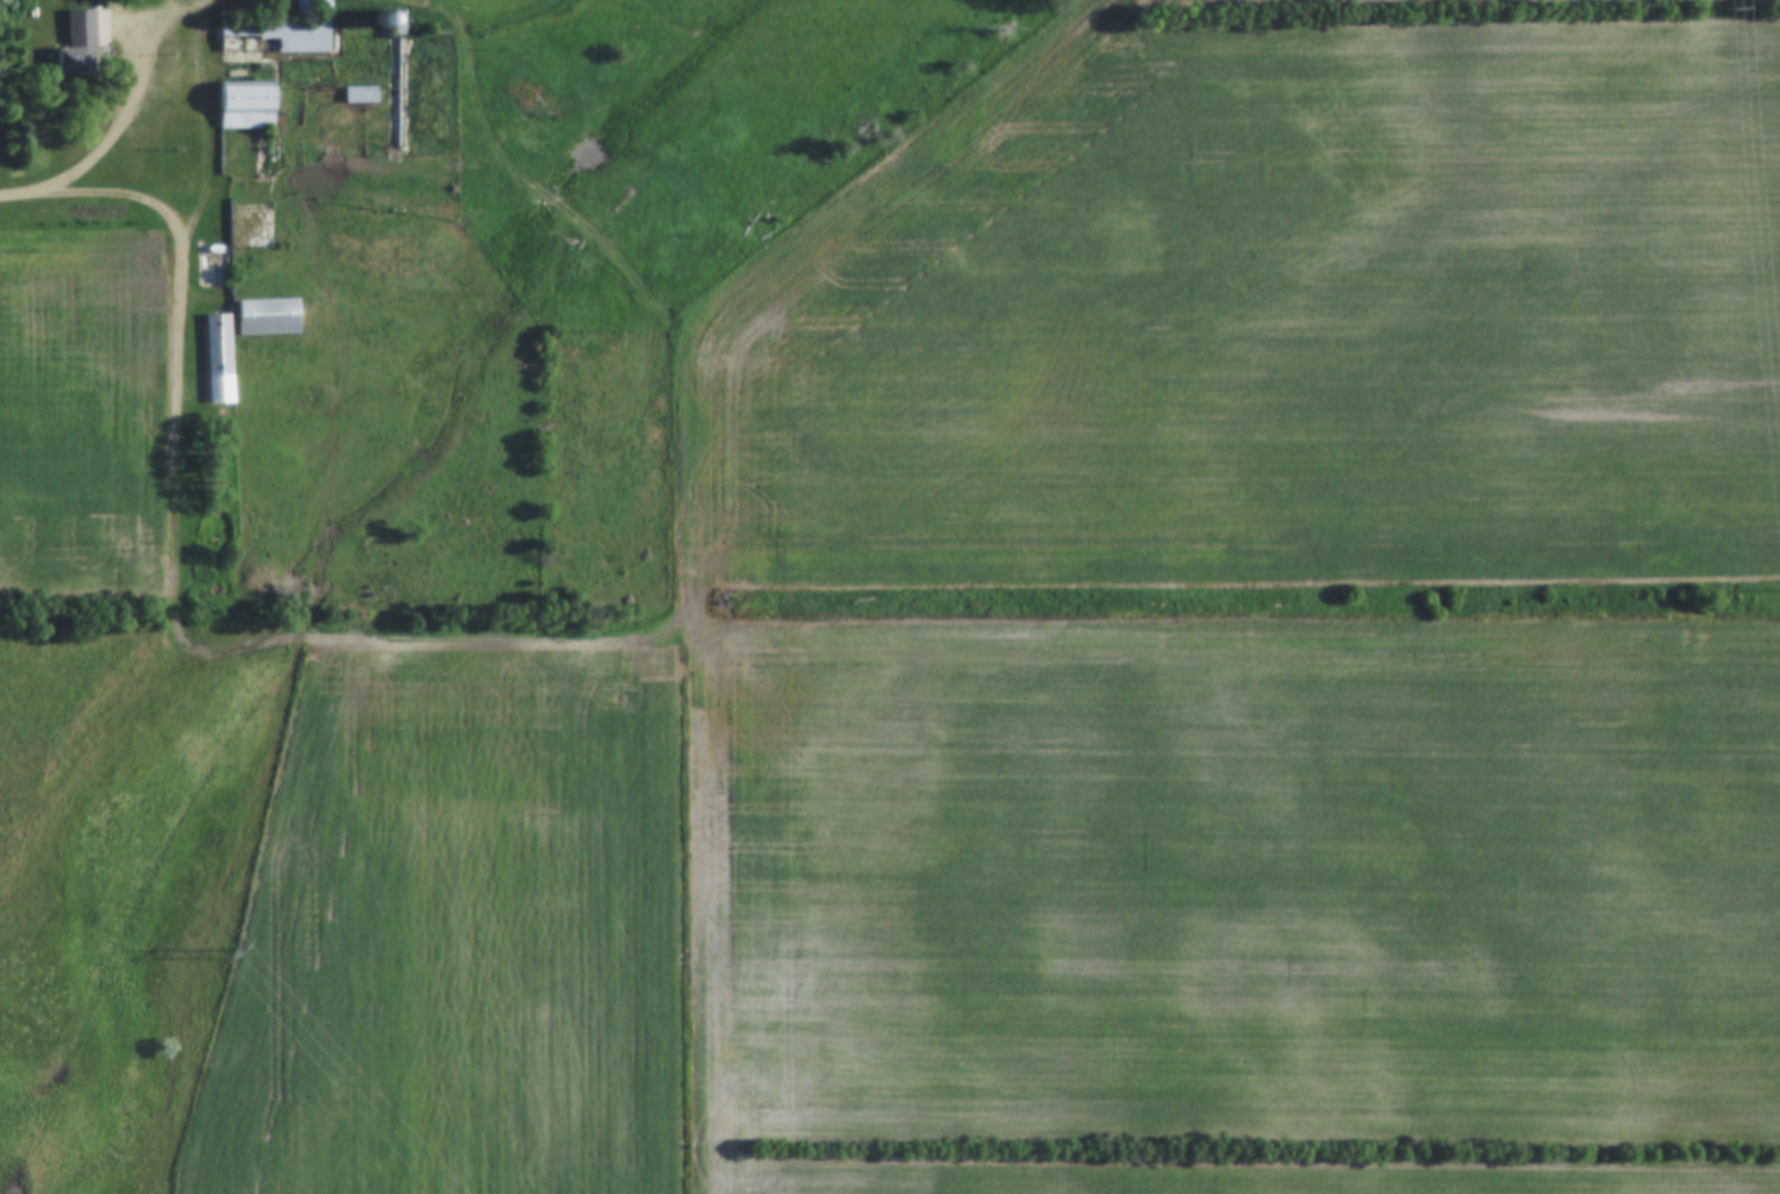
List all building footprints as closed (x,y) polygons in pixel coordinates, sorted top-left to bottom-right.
[(69,48),(60,48),(60,73),(97,73),(97,10),(69,10),(69,48)] [(406,32),(406,12),(376,12),(376,32),(406,32)] [(331,20),(261,20),(261,39),(279,39),(279,52),(331,52),(331,20)] [(278,83),(222,82),(221,128),(278,129),(278,83)] [(345,87),(345,103),(379,103),(379,87),(345,87)] [(241,299),(241,335),(301,335),(301,299),(241,299)] [(233,376),(231,313),(208,313),(210,400),(226,400),(226,376),(233,376)]
